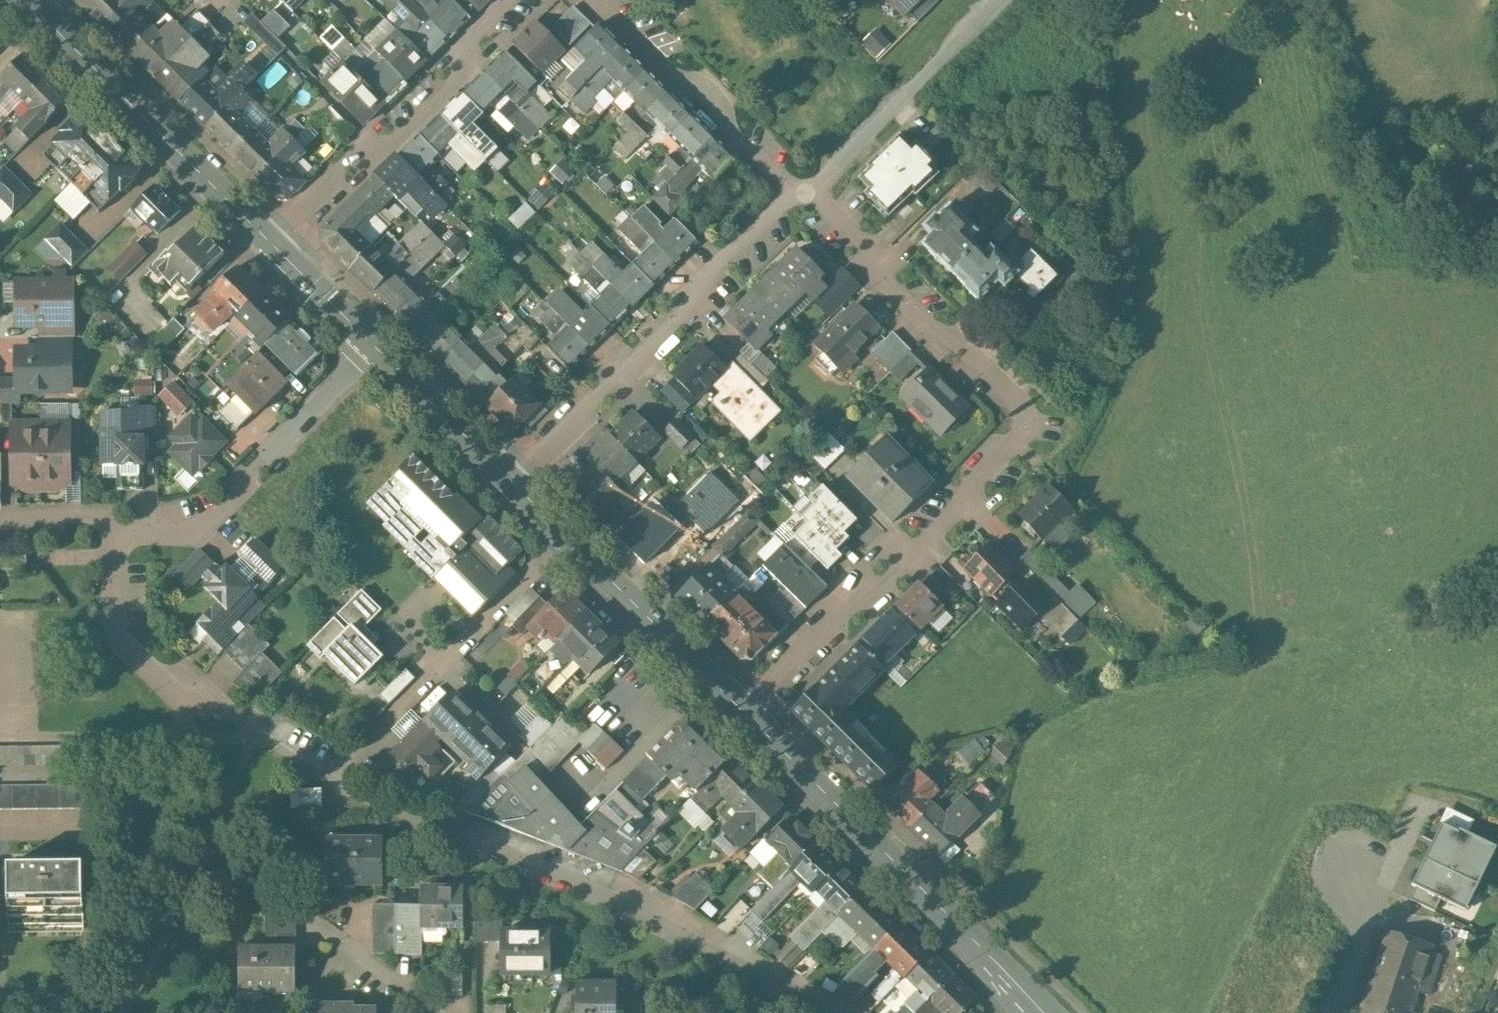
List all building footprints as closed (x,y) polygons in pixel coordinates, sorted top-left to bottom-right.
[(77,1),(103,27),(126,3),(123,0),(78,0),(77,1)] [(126,3),(138,15),(152,1),(151,0),(130,0),(126,3)] [(292,6),(299,13),(307,4),(303,0),(297,0),(292,6)] [(408,0),(386,0),(384,2),(406,24),(398,32),(405,40),(427,18),(421,13),(410,1),(408,0)] [(410,1),(421,13),(432,2),(430,0),(411,0),(410,1)] [(427,18),(448,40),(470,18),(452,0),(446,0),(438,8),(427,18)] [(477,12),(489,0),(466,0),(477,12)] [(890,3),(905,18),(909,14),(923,0),(893,0),(890,3)] [(909,14),(917,22),(940,0),(923,0),(909,14)] [(432,2),(421,13),(427,18),(438,8),(432,2)] [(126,3),(103,27),(128,52),(152,29),(138,15),(126,3)] [(573,6),(552,28),(570,45),(591,24),(573,6)] [(280,9),(256,27),(279,58),(291,48),(281,35),(293,26),(280,9)] [(427,18),(405,40),(427,62),(448,40),(427,18)] [(535,22),(512,44),(540,73),(562,51),(535,22)] [(599,25),(578,46),(590,58),(601,69),(622,47),(599,25)] [(152,29),(128,52),(154,77),(177,54),(166,43),(152,29)] [(180,29),(166,43),(177,54),(191,40),(180,29)] [(398,32),(376,53),(384,61),(405,40),(398,32)] [(362,57),(344,39),(332,51),(344,64),(345,64),(363,82),(384,104),(406,83),(384,61),(374,71),(362,58),(362,57)] [(191,40),(177,54),(189,66),(203,52),(191,40)] [(427,62),(405,40),(384,61),(406,83),(427,62)] [(622,47),(601,69),(613,80),(623,91),(644,70),(622,47)] [(505,52),(483,73),(504,94),(526,73),(505,52)] [(177,54),(154,77),(180,102),(203,80),(189,66),(177,54)] [(23,55),(0,78),(12,90),(23,101),(46,78),(23,55)] [(590,58),(573,75),(584,86),(601,69),(590,58)] [(345,64),(344,64),(334,74),(333,73),(331,75),(332,76),(323,85),(362,125),(384,104),(363,82),(362,82),(345,64)] [(601,69),(584,86),(596,97),(613,80),(601,69)] [(644,70),(623,91),(646,113),(667,92),(644,70)] [(504,94),(483,73),(462,94),(483,115),(504,94)] [(0,78),(0,102),(12,90),(0,78)] [(46,78),(23,101),(24,101),(47,124),(70,101),(46,78)] [(203,80),(180,102),(205,127),(228,105),(217,94),(203,80)] [(231,80),(217,94),(228,105),(243,91),(231,80)] [(521,88),(510,100),(521,111),(533,100),(521,88)] [(243,91),(228,105),(240,117),(254,103),(243,91)] [(667,92),(646,113),(669,136),(690,115),(667,92)] [(462,94),(440,115),(461,136),(483,115),(462,94)] [(510,100),(498,111),(510,123),(521,111),(510,100)] [(34,112),(17,128),(17,129),(30,141),(47,124),(24,101),(23,101),(34,112)] [(228,105),(205,127),(231,153),(254,130),(240,117),(228,105)] [(629,109),(618,120),(629,130),(640,119),(629,109)] [(461,136),(440,115),(419,136),(440,157),(450,148),(461,136)] [(713,137),(690,115),(669,136),(691,159),(713,137)] [(100,131),(85,117),(74,127),(73,125),(64,134),(66,136),(55,146),(70,161),(71,160),(96,185),(95,185),(110,200),(120,190),(122,191),(130,183),(129,181),(139,171),(124,156),(99,132),(100,131)] [(640,119),(629,130),(641,142),(652,131),(640,119)] [(17,128),(4,141),(17,154),(30,141),(17,129),(17,128)] [(254,130),(231,153),(257,178),(279,156),(268,145),(254,130)] [(282,131),(268,145),(279,156),(294,142),(282,131)] [(478,131),(467,142),(479,154),(490,143),(478,131)] [(931,132),(917,146),(927,155),(941,142),(931,132)] [(419,136),(398,157),(419,178),(430,167),(440,157),(419,136)] [(467,142),(461,136),(450,148),(475,172),(486,161),(479,154),(467,142)] [(713,137),(691,159),(714,181),(736,160),(713,137)] [(891,152),(883,160),(879,156),(868,167),(870,169),(860,179),(870,190),(866,194),(875,203),(877,202),(890,215),(907,198),(904,196),(920,181),(925,186),(938,175),(932,169),(937,165),(927,155),(917,146),(916,145),(912,149),(901,139),(889,150),(891,152)] [(294,142),(279,156),(291,167),(305,153),(294,142)] [(674,154),(663,165),(674,176),(685,165),(674,154)] [(279,156),(257,178),(278,200),(286,200),(305,181),(291,167),(279,156)] [(398,157),(376,178),(393,195),(397,199),(408,190),(419,178),(398,157)] [(564,182),(577,171),(566,160),(554,170),(564,182)] [(7,164),(0,172),(0,198),(14,211),(34,190),(7,164)] [(685,165),(674,176),(685,187),(697,176),(685,165)] [(430,167),(419,178),(425,184),(436,173),(430,167)] [(447,185),(436,173),(425,184),(436,196),(443,189),(447,185)] [(393,195),(376,178),(365,189),(382,206),(393,195)] [(419,178),(408,190),(413,196),(425,184),(419,178)] [(425,184),(413,196),(425,207),(436,196),(425,184)] [(532,196),(539,207),(556,195),(549,184),(532,196)] [(180,211),(155,186),(132,209),(157,234),(180,211)] [(443,189),(436,196),(442,202),(449,195),(443,189)] [(436,196),(425,207),(430,213),(442,202),(436,196)] [(387,229),(356,198),(339,215),(368,245),(372,244),(387,229)] [(938,220),(937,221),(943,227),(932,238),(924,246),(936,259),(937,258),(952,273),(978,248),(971,241),(978,235),(964,221),(970,215),(957,202),(951,208),(950,207),(938,220)] [(518,225),(537,213),(531,204),(512,216),(518,225)] [(643,207),(630,220),(622,212),(629,219),(637,227),(648,238),(654,244),(675,265),(697,243),(675,221),(664,232),(659,227),(661,225),(643,207)] [(368,245),(339,215),(322,231),(322,243),(350,270),(371,249),(372,249),(368,245)] [(592,242),(568,216),(554,230),(579,254),(592,242)] [(935,217),(924,229),(932,238),(943,227),(937,221),(938,220),(935,217)] [(629,219),(618,231),(625,238),(637,227),(629,219)] [(1005,221),(991,235),(1003,246),(1017,232),(1005,221)] [(92,250),(62,222),(45,239),(75,267),(92,250)] [(421,223),(399,244),(411,256),(432,235),(421,223)] [(637,227),(625,238),(637,249),(648,238),(637,227)] [(197,228),(169,255),(168,254),(153,268),(154,270),(157,267),(165,274),(162,277),(171,286),(181,276),(191,286),(189,287),(190,289),(224,255),(197,228)] [(619,252),(598,231),(595,235),(598,237),(592,242),(579,254),(593,268),(605,257),(613,265),(622,255),(619,252)] [(432,235),(411,256),(422,267),(443,246),(432,235)] [(451,238),(443,246),(447,250),(454,258),(463,250),(451,238)] [(648,238),(637,249),(643,255),(654,244),(648,238)] [(399,244),(383,261),(394,272),(411,256),(399,244)] [(638,259),(632,265),(654,286),(675,265),(654,244),(643,255),(638,259)] [(135,245),(109,270),(121,281),(146,256),(135,245)] [(638,259),(625,245),(619,252),(622,255),(632,265),(638,259)] [(1031,247),(1017,261),(1024,268),(1018,275),(1013,280),(1024,291),(1021,295),(1033,307),(1062,277),(1031,247)] [(1005,262),(991,248),(985,254),(978,248),(952,273),(968,289),(967,290),(979,302),(999,283),(1004,289),(1013,280),(1018,275),(1024,268),(1017,261),(1011,255),(1005,262)] [(371,249),(350,270),(373,293),(394,272),(383,261),(371,249)] [(447,250),(441,256),(448,264),(454,258),(447,250)] [(463,250),(454,258),(460,264),(469,256),(463,250)] [(798,250),(773,276),(793,297),(797,300),(805,293),(812,300),(825,287),(818,279),(823,275),(798,250)] [(411,256),(394,272),(406,283),(422,267),(411,256)] [(613,265),(605,257),(593,268),(611,286),(622,275),(613,265)] [(622,275),(611,286),(633,307),(654,286),(632,265),(622,275)] [(236,269),(214,290),(217,294),(234,310),(239,315),(262,293),(262,292),(237,267),(236,269)] [(611,286),(593,268),(582,280),(599,297),(611,286)] [(394,272),(373,293),(396,316),(417,295),(406,283),(394,272)] [(773,277),(764,285),(763,284),(726,321),(755,351),(770,336),(765,331),(788,309),(784,305),(793,297),(773,277)] [(56,282),(17,282),(17,326),(42,326),(42,325),(73,325),(73,297),(57,297),(56,282)] [(633,307),(611,286),(599,297),(590,307),(612,328),(633,307)] [(445,289),(433,301),(445,313),(457,301),(445,289)] [(581,316),(558,292),(545,304),(569,328),(581,316)] [(262,293),(239,315),(236,317),(251,332),(248,336),(262,350),(266,346),(291,321),(262,293)] [(217,294),(196,314),(212,331),(234,310),(217,294)] [(417,295),(396,316),(418,338),(440,318),(417,295)] [(457,301),(445,313),(455,323),(468,311),(457,301)] [(545,304),(543,302),(535,309),(538,311),(534,315),(557,338),(547,349),(569,371),(590,349),(569,328),(545,304)] [(855,305),(818,342),(826,350),(816,360),(831,375),(878,329),(855,305)] [(581,316),(569,328),(590,349),(612,328),(590,307),(581,316)] [(159,336),(169,346),(188,328),(177,317),(159,336)] [(440,318),(418,338),(441,361),(462,340),(440,318)] [(291,321),(266,346),(289,369),(297,377),(322,352),(291,321)] [(523,323),(508,338),(509,339),(502,346),(513,357),(523,346),(529,351),(540,340),(523,323)] [(73,325),(42,325),(42,326),(43,337),(43,338),(73,338),(73,325)] [(893,332),(878,347),(896,366),(911,351),(893,332)] [(491,335),(480,346),(491,357),(502,346),(491,335)] [(248,336),(231,353),(245,367),(258,353),(262,350),(248,336)] [(73,338),(43,338),(43,337),(41,337),(41,350),(66,350),(65,339),(73,339),(73,338)] [(462,340),(441,361),(463,383),(485,362),(462,340)] [(289,369),(266,346),(262,350),(258,353),(281,376),(289,369)] [(502,346),(491,357),(502,368),(513,357),(502,346)] [(702,346),(672,375),(696,400),(712,384),(725,371),(726,370),(725,369),(702,346)] [(896,366),(878,347),(872,353),(890,372),(896,366)] [(41,350),(16,350),(16,380),(16,392),(18,392),(35,392),(39,396),(44,392),(67,391),(66,368),(71,368),(71,350),(41,350)] [(896,366),(890,372),(900,382),(921,361),(911,351),(896,366)] [(231,353),(207,377),(220,391),(245,367),(231,353)] [(258,353),(227,386),(236,395),(254,413),(256,415),(288,383),(281,376),(258,353)] [(751,364),(741,354),(725,369),(726,370),(725,371),(730,376),(737,368),(759,391),(769,381),(767,379),(751,364)] [(777,369),(761,354),(751,364),(767,379),(777,369)] [(502,368),(491,357),(485,362),(496,374),(502,368)] [(485,362),(463,383),(486,406),(508,385),(496,374),(485,362)] [(759,391),(737,368),(730,376),(725,371),(712,384),(725,397),(719,404),(734,419),(732,421),(750,440),(779,411),(759,391)] [(951,395),(928,372),(930,370),(929,369),(901,397),(903,398),(906,395),(929,417),(925,421),(940,435),(968,408),(953,393),(951,395)] [(0,380),(0,404),(12,404),(20,404),(20,402),(18,402),(18,392),(16,392),(16,380),(0,380)] [(674,381),(665,389),(685,413),(694,406),(674,381)] [(522,392),(511,382),(508,385),(486,406),(493,413),(496,411),(516,431),(541,405),(525,389),(522,392)] [(186,398),(173,384),(161,396),(174,409),(186,398)] [(236,395),(218,413),(236,432),(254,413),(236,395)] [(0,404),(0,411),(0,416),(0,427),(12,427),(12,404),(0,404)] [(80,404),(69,404),(69,414),(74,419),(80,419),(80,404)] [(139,408),(122,409),(121,413),(102,413),(102,465),(116,465),(116,466),(117,466),(143,466),(144,466),(143,438),(142,438),(141,412),(139,412),(139,408)] [(634,413),(610,436),(636,462),(660,439),(634,413)] [(203,419),(199,424),(191,416),(170,438),(177,445),(169,453),(192,476),(200,469),(202,471),(214,460),(211,457),(226,442),(203,419)] [(693,438),(676,421),(666,431),(683,448),(693,438)] [(251,423),(237,438),(236,437),(236,438),(247,449),(247,448),(261,434),(262,434),(251,423)] [(68,432),(41,433),(41,481),(69,481),(68,432)] [(41,433),(12,433),(13,481),(41,481),(41,433)] [(828,433),(807,454),(824,471),(845,450),(828,433)] [(636,462),(610,436),(586,459),(598,471),(612,485),(613,484),(636,462)] [(932,484),(886,437),(846,477),(892,523),(932,484)] [(807,454),(797,463),(812,477),(814,480),(815,480),(824,471),(807,454)] [(457,499),(413,457),(367,504),(386,523),(384,525),(413,554),(432,535),(426,529),(457,499)] [(143,490),(143,466),(117,466),(118,491),(143,490)] [(598,471),(576,494),(598,517),(622,493),(613,484),(612,485),(598,471)] [(744,475),(725,494),(744,515),(764,496),(744,475)] [(812,477),(799,490),(809,500),(822,487),(815,480),(814,480),(812,477)] [(856,521),(822,487),(809,500),(814,506),(815,505),(843,534),(844,534),(856,521)] [(1050,488),(1020,518),(1049,546),(1066,530),(1061,526),(1074,512),(1050,488)] [(457,499),(426,529),(432,535),(413,554),(411,556),(435,581),(441,576),(478,613),(516,574),(507,565),(523,549),(487,513),(481,519),(459,497),(457,499)] [(843,534),(815,505),(814,506),(802,518),(808,523),(835,552),(848,539),(844,534),(843,534)] [(651,506),(619,538),(644,563),(676,531),(651,506)] [(734,552),(762,521),(750,511),(722,541),(734,552)] [(835,552),(808,523),(794,536),(828,570),(841,558),(835,552)] [(255,540),(240,555),(240,554),(239,556),(240,557),(241,557),(242,559),(230,572),(255,597),(283,569),(255,540)] [(827,587),(785,545),(763,566),(784,586),(806,608),(827,587)] [(1016,572),(990,545),(965,569),(992,597),(1016,572)] [(190,587),(218,561),(203,546),(176,572),(190,587)] [(1056,578),(1028,551),(1019,560),(1046,588),(1056,578)] [(216,613),(214,610),(212,609),(211,610),(199,623),(198,623),(197,624),(198,626),(199,625),(209,635),(204,640),(218,655),(222,651),(232,641),(223,632),(237,619),(245,627),(248,625),(265,607),(255,597),(230,572),(227,569),(223,573),(216,567),(217,566),(215,565),(214,566),(214,567),(202,578),(204,580),(204,579),(210,585),(206,590),(223,606),(216,613)] [(736,593),(709,566),(678,597),(704,623),(735,593),(736,593)] [(942,571),(935,579),(947,591),(954,584),(942,571)] [(1079,586),(1071,594),(1056,578),(1046,588),(1078,620),(1097,601),(1087,591),(1085,592),(1079,586)] [(1046,605),(1022,581),(1018,585),(1011,585),(1011,591),(999,604),(1023,629),(1038,614),(1047,606),(1046,605)] [(943,607),(921,584),(898,607),(920,630),(943,607)] [(752,596),(742,586),(736,593),(735,593),(745,603),(752,596)] [(806,608),(784,586),(767,603),(789,624),(806,608)] [(362,591),(338,615),(350,627),(351,627),(371,646),(377,640),(365,627),(382,610),(362,591)] [(549,606),(530,626),(530,627),(542,639),(548,633),(558,642),(562,638),(586,614),(564,591),(549,606)] [(735,593),(704,623),(742,660),(753,660),(778,636),(745,603),(735,593)] [(540,597),(512,625),(523,635),(530,627),(530,626),(549,606),(540,597)] [(1055,597),(1046,605),(1047,606),(1038,614),(1061,638),(1078,621),(1055,597)] [(898,607),(861,643),(883,665),(920,630),(898,607)] [(617,645),(586,614),(562,638),(577,653),(572,657),(588,674),(617,645)] [(1204,627),(1193,616),(1186,624),(1197,634),(1204,627)] [(371,646),(351,627),(350,627),(347,631),(334,619),(318,635),(330,647),(323,654),(355,685),(382,657),(371,646)] [(270,645),(248,625),(245,627),(232,641),(222,651),(244,671),(244,672),(263,653),(270,645)] [(531,670),(517,685),(532,699),(572,657),(577,653),(562,638),(558,642),(531,670)] [(898,764),(843,708),(885,667),(883,665),(861,643),(819,685),(817,683),(791,710),(872,790),(898,764)] [(263,653),(244,672),(244,671),(234,680),(231,683),(256,699),(283,672),(263,653)] [(909,660),(893,676),(901,684),(917,668),(909,660)] [(522,661),(508,675),(517,685),(531,670),(522,661)] [(415,678),(406,668),(389,686),(399,695),(415,678)] [(389,686),(380,695),(389,704),(399,695),(389,686)] [(511,747),(455,692),(425,723),(442,739),(472,768),(469,772),(475,778),(478,775),(481,777),(511,747)] [(541,713),(519,736),(531,748),(553,725),(541,713)] [(731,760),(689,717),(649,757),(668,777),(679,788),(685,781),(697,794),(731,760)] [(613,769),(630,750),(598,722),(581,741),(613,769)] [(442,739),(425,723),(399,749),(420,769),(436,781),(455,763),(437,745),(442,739)] [(495,784),(468,813),(490,820),(517,791),(509,784),(527,767),(531,771),(564,735),(553,725),(531,748),(495,784)] [(979,738),(962,751),(970,762),(988,750),(979,738)] [(0,745),(0,766),(59,764),(58,743),(0,745)] [(383,754),(370,746),(359,763),(377,775),(385,765),(378,760),(383,754)] [(649,757),(625,782),(644,801),(668,777),(649,757)] [(731,760),(697,794),(711,807),(723,796),(732,804),(753,782),(731,760)] [(621,831),(598,813),(583,827),(531,771),(527,767),(509,784),(517,791),(490,820),(622,871),(644,849),(644,848),(632,840),(621,831)] [(914,767),(890,791),(896,797),(910,783),(920,773),(914,767)] [(920,773),(910,783),(928,801),(938,792),(920,773)] [(489,778),(458,809),(468,813),(495,784),(489,778)] [(644,801),(625,782),(617,790),(636,809),(644,801)] [(753,782),(732,804),(741,814),(757,831),(779,808),(753,782)] [(928,801),(910,783),(896,797),(888,805),(912,829),(935,807),(928,801)] [(0,787),(0,810),(84,810),(84,787),(64,787),(0,787)] [(323,809),(322,789),(292,789),(292,809),(323,809)] [(683,810),(706,833),(718,821),(695,798),(683,810)] [(964,800),(946,818),(960,832),(979,814),(964,800)] [(732,804),(721,816),(730,825),(741,814),(732,804)] [(946,818),(935,807),(912,829),(938,854),(960,832),(946,818)] [(730,825),(725,831),(741,847),(757,831),(741,814),(730,825)] [(791,819),(768,843),(778,853),(792,866),(815,843),(791,819)] [(1441,822),(1412,885),(1466,910),(1495,847),(1441,822)] [(639,833),(629,824),(621,831),(632,840),(639,833)] [(639,833),(632,840),(644,848),(658,834),(648,824),(639,833)] [(383,839),(327,839),(327,887),(382,887),(383,839)] [(840,868),(815,843),(792,866),(771,888),(750,909),(749,911),(760,922),(800,881),(813,894),(816,891),(840,868)] [(644,849),(622,871),(637,881),(657,861),(644,849)] [(778,853),(757,874),(771,888),(792,866),(778,853)] [(82,866),(8,867),(8,922),(83,921),(82,866)] [(840,868),(816,891),(828,903),(829,902),(840,914),(841,914),(863,892),(840,868)] [(696,874),(673,898),(695,912),(714,892),(696,874)] [(757,874),(737,896),(750,909),(771,888),(757,874)] [(462,889),(422,889),(421,906),(421,927),(422,927),(462,928),(462,889)] [(898,926),(863,892),(841,914),(823,932),(839,949),(843,949),(849,942),(849,936),(848,934),(854,929),(875,949),(898,926)] [(828,903),(813,918),(824,929),(840,914),(829,902),(828,903)] [(394,905),(372,904),(372,955),(394,955),(394,905)] [(421,906),(394,905),(394,955),(422,955),(422,927),(421,927),(421,906)] [(296,911),(265,911),(265,938),(296,938),(296,911)] [(813,918),(792,938),(804,949),(824,929),(813,918)] [(487,921),(474,921),(474,943),(487,943),(487,921)] [(927,954),(898,926),(875,949),(886,960),(895,968),(888,975),(898,984),(904,977),(904,978),(927,954)] [(1365,1012),(1424,1012),(1439,952),(1437,951),(1440,941),(1385,928),(1365,1012)] [(823,932),(793,963),(813,975),(839,949),(823,932)] [(549,933),(501,933),(501,974),(549,974),(549,933)] [(296,947),(240,947),(240,994),(296,995),(296,947)] [(875,949),(838,988),(855,1000),(877,976),(874,973),(886,960),(875,949)] [(950,977),(927,954),(904,978),(918,991),(927,1000),(950,977)] [(462,971),(446,970),(446,996),(462,996),(462,971)] [(888,975),(870,995),(880,1005),(898,984),(888,975)] [(927,1000),(937,1009),(940,1012),(961,1012),(974,1000),(950,977),(927,1000)] [(615,982),(575,982),(575,998),(615,998),(615,982)] [(905,1005),(913,1012),(915,1012),(927,1000),(918,991),(905,1005)] [(571,998),(571,1012),(616,1012),(615,998),(575,998),(571,998)] [(915,1012),(933,1012),(937,1009),(927,1000),(915,1012)] [(354,1004),(320,1004),(320,1012),(377,1012),(377,1008),(354,1008),(354,1004)] [(897,1012),(913,1012),(905,1005),(897,1012)]
